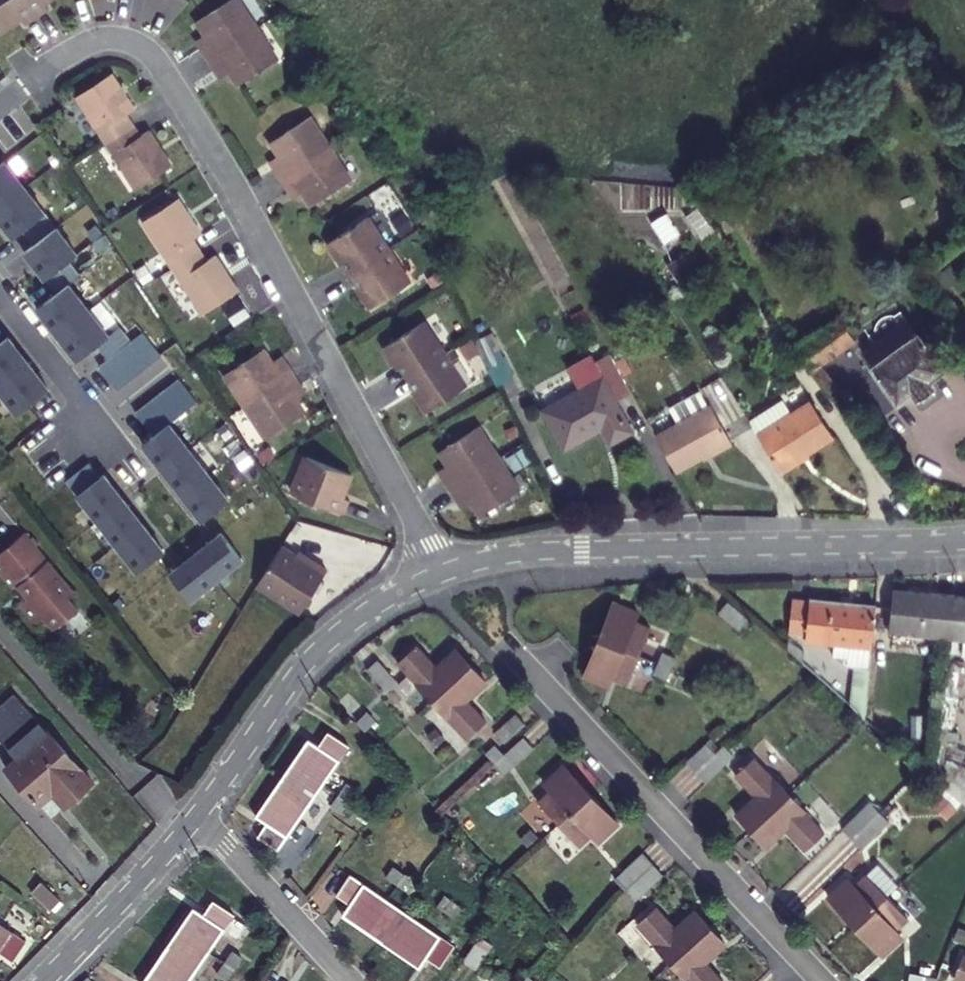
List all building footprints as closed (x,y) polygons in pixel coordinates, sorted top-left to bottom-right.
[(11,0),(0,0),(0,19),(3,17),(7,23),(20,14),(11,0)] [(20,14),(32,6),(29,1),(31,0),(11,0),(20,14)] [(253,24),(237,0),(228,0),(194,23),(205,39),(194,47),(203,61),(253,24)] [(253,24),(203,61),(211,71),(222,64),(237,86),(277,59),(253,24)] [(102,140),(130,121),(123,111),(130,106),(105,70),(70,93),(102,140)] [(277,183),(328,149),(307,118),(268,145),(280,163),(268,171),(277,183)] [(130,121),(102,140),(133,185),(167,161),(143,127),(137,131),(130,121)] [(328,149),(277,183),(285,196),(297,188),(308,205),(347,179),(328,149)] [(0,158),(0,200),(23,182),(3,156),(0,158)] [(0,200),(0,218),(12,233),(21,226),(32,240),(54,222),(23,182),(0,200)] [(172,265),(198,247),(189,235),(198,229),(174,195),(140,219),(172,265)] [(23,247),(44,274),(75,249),(54,222),(32,240),(23,247)] [(345,286),(385,259),(364,227),(323,254),(345,286)] [(198,247),(172,265),(202,308),(236,286),(211,250),(203,255),(198,247)] [(385,259),(345,286),(366,317),(406,290),(385,259)] [(67,278),(35,303),(55,329),(87,304),(67,278)] [(231,323),(248,315),(240,297),(223,305),(231,323)] [(87,304),(55,329),(75,355),(107,330),(87,304)] [(853,339),(838,317),(797,346),(813,369),(853,339)] [(891,350),(868,366),(895,403),(910,392),(913,397),(931,385),(927,380),(943,369),(917,331),(915,333),(905,319),(881,336),(891,350)] [(401,389),(441,362),(420,330),(380,357),(401,389)] [(26,358),(6,332),(0,337),(0,378),(26,358)] [(246,401),(288,371),(279,359),(273,363),(260,344),(223,370),(246,401)] [(616,402),(631,393),(610,355),(575,375),(583,388),(542,411),(563,449),(599,429),(609,446),(633,432),(616,402)] [(15,408),(47,383),(26,358),(0,378),(0,389),(15,408)] [(441,362),(401,389),(422,420),(462,393),(441,362)] [(288,371),(246,401),(267,432),(303,406),(290,388),(296,384),(288,371)] [(676,423),(655,435),(676,473),(730,442),(709,404),(707,406),(698,391),(668,408),(676,423)] [(810,401),(756,436),(778,471),(833,437),(810,401)] [(167,418),(141,439),(161,464),(187,443),(167,418)] [(442,503),(492,469),(471,439),(431,467),(443,483),(432,490),(442,503)] [(187,443),(161,464),(181,490),(208,469),(187,443)] [(102,469),(76,490),(96,515),(123,494),(102,469)] [(208,469),(181,490),(201,515),(228,495),(208,469)] [(492,469),(442,503),(448,512),(458,506),(474,529),(514,501),(492,469)] [(346,487),(290,476),(282,515),(327,523),(331,503),(342,505),(346,487)] [(96,515),(116,541),(143,520),(123,494),(96,515)] [(116,541),(136,566),(163,546),(143,520),(116,541)] [(65,576),(16,522),(0,536),(0,565),(9,575),(12,571),(24,584),(17,590),(34,609),(42,601),(52,612),(75,592),(62,579),(65,576)] [(241,554),(220,527),(194,548),(215,574),(241,554)] [(263,554),(238,593),(282,620),(309,577),(292,566),(289,571),(263,554)] [(947,641),(950,597),(890,592),(888,637),(947,641)] [(947,641),(964,642),(964,598),(950,597),(947,641)] [(748,625),(719,600),(710,609),(739,635),(748,625)] [(599,640),(638,656),(649,629),(633,622),(637,612),(614,602),(599,640)] [(870,648),(874,608),(807,602),(807,605),(790,604),(788,636),(805,637),(804,642),(833,645),(832,657),(849,658),(850,647),(870,648)] [(786,652),(800,664),(802,652),(788,639),(786,652)] [(638,656),(599,640),(583,676),(607,686),(610,680),(624,686),(638,656)] [(947,641),(946,657),(964,658),(964,642),(947,641)] [(430,702),(468,666),(453,650),(435,667),(416,645),(396,664),(430,702)] [(850,647),(849,658),(848,674),(854,675),(855,672),(867,674),(870,648),(850,647)] [(387,671),(367,649),(354,660),(374,682),(387,671)] [(468,666),(430,702),(465,741),(484,721),(464,699),(482,682),(468,666)] [(865,699),(867,674),(855,672),(854,675),(850,707),(860,716),(863,718),(863,715),(865,699)] [(866,720),(875,728),(877,701),(865,699),(863,715),(866,720)] [(63,716),(57,708),(24,736),(30,744),(63,716)] [(525,723),(514,712),(494,731),(505,742),(525,723)] [(363,715),(354,723),(364,733),(373,725),(363,715)] [(63,716),(30,744),(20,753),(52,790),(67,778),(78,791),(107,767),(63,716)] [(282,777),(310,795),(343,746),(327,735),(319,746),(308,740),(282,777)] [(532,749),(521,737),(501,756),(493,764),(504,776),(532,749)] [(485,756),(493,764),(501,756),(493,749),(485,756)] [(751,829),(787,795),(751,756),(732,774),(753,795),(736,812),(751,829)] [(555,826),(590,794),(562,765),(542,783),(549,791),(536,805),(555,826)] [(310,795),(282,777),(256,815),(267,823),(258,835),(275,847),(310,795)] [(590,794),(555,826),(576,849),(590,835),(596,842),(616,823),(590,794)] [(941,794),(931,804),(944,817),(954,807),(941,794)] [(787,795),(751,829),(767,845),(785,828),(806,850),(823,834),(787,795)] [(329,808),(340,815),(347,805),(336,798),(329,808)] [(839,828),(849,839),(878,811),(869,800),(839,828)] [(333,825),(340,815),(329,808),(322,818),(333,825)] [(886,819),(878,811),(849,839),(856,846),(886,819)] [(623,895),(649,866),(643,858),(616,888),(623,895)] [(662,877),(649,866),(623,895),(636,906),(662,877)] [(853,925),(884,896),(863,873),(851,885),(845,878),(826,896),(853,925)] [(411,893),(418,882),(408,876),(401,887),(411,893)] [(380,939),(398,912),(348,877),(334,896),(349,906),(344,913),(380,939)] [(418,882),(411,893),(421,901),(429,889),(418,882)] [(884,896),(853,925),(880,954),(900,936),(892,928),(904,918),(884,896)] [(167,947),(194,966),(228,916),(210,904),(202,917),(191,909),(167,947)] [(671,963),(709,929),(694,912),(676,929),(657,910),(638,928),(671,963)] [(398,912),(380,939),(417,964),(423,955),(436,964),(448,946),(398,912)] [(10,960),(23,942),(0,926),(0,953),(10,960)] [(671,963),(687,980),(722,980),(705,962),(724,945),(709,929),(671,963)] [(167,947),(144,980),(184,980),(194,966),(167,947)] [(959,952),(950,975),(964,980),(964,954),(959,952)] [(217,980),(226,980),(231,974),(219,965),(211,977),(217,980)] [(934,976),(921,972),(918,980),(932,980),(934,976)]
